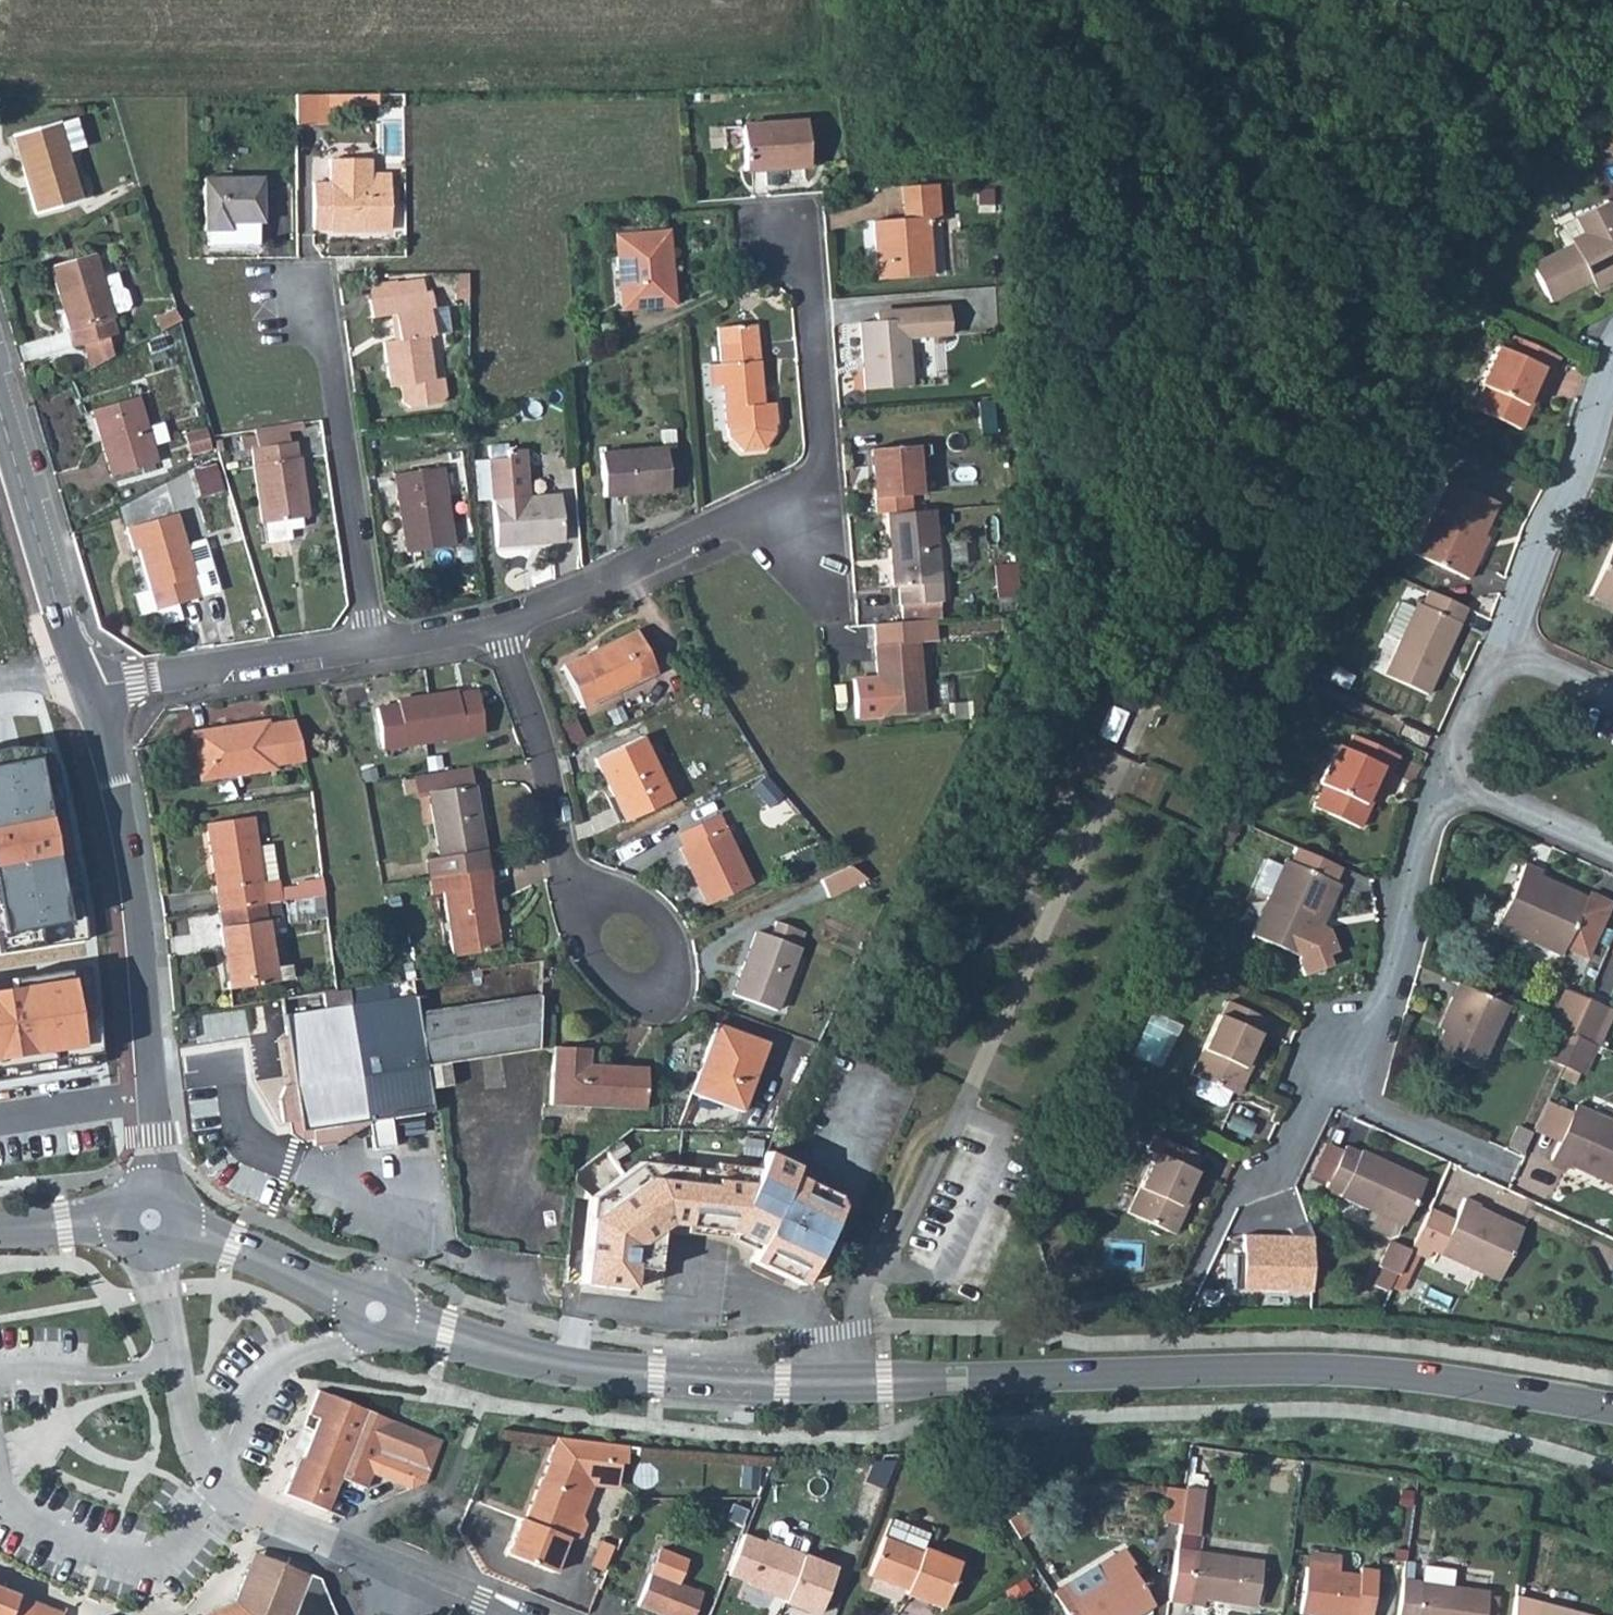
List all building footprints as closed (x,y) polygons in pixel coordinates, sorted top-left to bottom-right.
[(327,93),(314,93),(296,93),(296,123),(327,122),(327,93)] [(806,120),(742,123),(744,168),(809,164),(806,120)] [(56,121),(15,132),(24,163),(21,164),(35,212),(79,200),(79,197),(65,151),(84,146),(77,121),(58,126),(56,121)] [(313,228),(387,227),(387,171),(367,171),(367,157),(326,158),(326,181),(313,182),(313,228)] [(260,177),(203,178),(203,229),(207,229),(207,242),(257,242),(257,220),(260,220),(260,177)] [(905,217),(873,220),(878,278),(932,273),(927,222),(940,221),(938,184),(904,186),(905,217)] [(1529,263),(1547,299),(1588,279),(1581,264),(1593,259),(1602,276),(1612,271),(1612,213),(1606,199),(1573,216),(1583,236),(1529,263)] [(667,233),(615,235),(618,269),(621,270),(623,306),(673,304),(667,233)] [(933,270),(946,270),(947,239),(933,239),(933,270)] [(75,345),(83,343),(108,335),(113,333),(114,332),(110,319),(113,317),(111,313),(125,309),(128,303),(125,295),(119,292),(117,282),(104,286),(94,252),(51,264),(75,345)] [(1588,279),(1593,288),(1612,278),(1612,271),(1602,276),(1593,259),(1581,264),(1588,279)] [(398,294),(371,297),(369,297),(371,315),(394,312),(399,337),(382,340),(390,385),(399,383),(401,398),(408,404),(439,400),(444,394),(443,378),(434,379),(428,335),(434,334),(430,306),(434,306),(432,288),(427,289),(426,276),(396,280),(398,294)] [(396,280),(370,284),(371,297),(398,294),(396,280)] [(176,303),(153,316),(159,328),(180,317),(176,303)] [(434,306),(430,306),(434,334),(450,332),(446,304),(434,306)] [(905,317),(877,319),(860,321),(866,388),(910,384),(906,334),(949,331),(947,305),(904,309),(905,317)] [(904,309),(877,311),(877,319),(905,317),(904,309)] [(718,326),(721,363),(723,386),(726,428),(727,428),(728,435),(742,450),(763,448),(774,431),(774,423),(775,423),(774,401),(762,402),(755,323),(718,326)] [(1482,384),(1472,405),(1520,427),(1530,406),(1523,403),(1529,390),(1540,394),(1558,356),(1512,334),(1505,349),(1495,344),(1477,382),(1482,384)] [(108,335),(83,343),(90,366),(113,353),(108,335)] [(723,386),(721,363),(708,364),(709,387),(723,386)] [(138,394),(91,407),(110,475),(158,461),(138,394)] [(243,445),(252,444),(263,518),(265,518),(268,537),(292,534),(291,524),(303,523),(302,512),(309,511),(300,453),(297,453),(295,438),(291,438),(288,422),(241,429),(243,445)] [(191,448),(210,447),(209,431),(190,431),(191,448)] [(871,448),(876,514),(886,514),(911,511),(910,495),(919,494),(916,444),(871,448)] [(666,447),(599,452),(603,494),(669,489),(666,447)] [(505,457),(489,457),(496,544),(562,540),(559,494),(526,496),(523,449),(505,450),(505,457)] [(194,466),(201,494),(225,487),(218,460),(194,466)] [(455,464),(441,466),(444,485),(457,483),(455,464)] [(441,466),(395,472),(402,519),(407,519),(408,532),(404,533),(406,551),(452,543),(444,485),(441,466)] [(1475,562),(1469,560),(1481,533),(1496,500),(1447,477),(1413,552),(1468,577),(1475,562)] [(911,511),(886,514),(891,585),(898,585),(900,621),(935,618),(940,617),(932,510),(911,511)] [(191,566),(185,544),(175,512),(127,526),(133,550),(138,549),(155,609),(200,596),(191,566)] [(1481,533),(1469,560),(1475,562),(1487,535),(1481,533)] [(1592,587),(1612,596),(1612,538),(1592,587)] [(199,540),(185,544),(191,566),(205,562),(199,540)] [(1589,593),(1611,603),(1612,600),(1612,596),(1592,587),(1589,593)] [(1464,608),(1427,590),(1421,603),(1415,601),(1413,606),(1398,599),(1384,631),(1398,638),(1382,673),(1425,693),(1445,649),(1437,646),(1451,619),(1457,623),(1464,608)] [(852,678),(855,716),(921,711),(917,641),(937,639),(935,618),(900,621),(874,623),(877,676),(852,678)] [(1437,646),(1445,649),(1457,623),(1451,619),(1437,646)] [(636,630),(562,663),(582,706),(656,671),(636,630)] [(399,705),(376,709),(382,749),(483,732),(477,694),(458,697),(457,692),(398,701),(399,705)] [(303,760),(293,720),(263,724),(263,721),(191,733),(192,743),(178,746),(181,770),(196,768),(197,780),(274,768),(274,763),(303,760)] [(1321,785),(1311,806),(1358,827),(1369,804),(1364,802),(1369,790),(1378,795),(1397,755),(1351,734),(1345,748),(1335,744),(1317,783),(1321,785)] [(640,735),(595,756),(613,794),(616,793),(628,817),(670,798),(640,735)] [(0,748),(0,953),(82,940),(80,916),(68,920),(32,748),(12,746),(0,748)] [(471,767),(412,777),(414,792),(428,790),(474,783),(471,767)] [(474,783),(428,790),(437,856),(426,858),(428,877),(485,869),(474,783)] [(1245,790),(1239,803),(1254,811),(1259,797),(1245,790)] [(717,814),(679,831),(685,847),(680,849),(706,902),(749,883),(717,814)] [(206,823),(219,909),(263,903),(279,901),(276,879),(260,882),(255,846),(250,816),(206,823)] [(270,844),(255,846),(260,882),(276,879),(270,844)] [(1339,865),(1294,845),(1287,861),(1332,881),(1339,865)] [(1310,928),(1312,922),(1323,897),(1329,899),(1337,883),(1332,881),(1287,861),(1282,859),(1248,933),(1297,955),(1295,960),(1301,975),(1328,965),(1324,955),(1334,951),(1327,932),(1322,934),(1310,928)] [(1583,903),(1554,890),(1556,884),(1538,876),(1541,870),(1522,862),(1494,924),(1560,954),(1583,903)] [(848,867),(817,881),(826,902),(869,881),(848,867)] [(485,869),(428,877),(430,894),(442,892),(451,956),(497,950),(485,869)] [(322,880),(283,885),(285,899),(324,894),(322,880)] [(1556,884),(1554,890),(1583,903),(1585,897),(1556,884)] [(1323,897),(1312,922),(1318,924),(1329,899),(1323,897)] [(263,903),(219,909),(221,928),(219,929),(228,989),(276,982),(274,967),(263,903)] [(755,931),(732,994),(774,1009),(803,931),(775,921),(769,935),(755,931)] [(289,965),(274,967),(276,982),(291,980),(289,965)] [(0,982),(0,1064),(79,1053),(67,972),(0,982)] [(1455,999),(1442,1029),(1433,1048),(1477,1067),(1505,1003),(1456,980),(1449,997),(1455,999)] [(1564,987),(1548,1022),(1556,1026),(1570,1032),(1585,996),(1564,987)] [(335,991),(280,999),(287,1039),(294,1083),(288,1084),(279,1099),(282,1124),(288,1124),(299,1122),(301,1133),(311,1131),(313,1142),(314,1147),(333,1144),(373,1120),(375,1120),(379,1148),(399,1146),(395,1117),(431,1112),(428,1088),(416,1013),(413,996),(354,1005),(351,988),(335,991)] [(539,994),(416,1013),(428,1088),(449,1085),(447,1064),(537,1049),(539,994)] [(1585,996),(1570,1032),(1577,1035),(1590,1041),(1605,1005),(1585,996)] [(1449,997),(1436,1026),(1442,1029),(1455,999),(1449,997)] [(1217,1013),(1189,1072),(1198,1076),(1193,1089),(1195,1094),(1219,1105),(1223,1103),(1229,1091),(1248,1050),(1257,1031),(1253,1029),(1260,1015),(1226,1000),(1219,1014),(1217,1013)] [(1605,1005),(1590,1041),(1596,1044),(1598,1045),(1612,1011),(1612,1008),(1605,1005)] [(766,1043),(715,1025),(690,1091),(741,1109),(766,1043)] [(1556,1026),(1543,1056),(1563,1065),(1577,1035),(1570,1032),(1556,1026)] [(1577,1035),(1563,1065),(1577,1071),(1581,1064),(1586,1066),(1596,1044),(1590,1041),(1577,1035)] [(287,1039),(281,1040),(288,1084),(294,1083),(287,1039)] [(588,1049),(552,1048),(548,1105),(640,1109),(644,1068),(587,1065),(588,1049)] [(1248,1050),(1229,1091),(1235,1093),(1254,1052),(1248,1050)] [(1584,1171),(1587,1164),(1612,1176),(1610,1182),(1612,1184),(1612,1120),(1575,1102),(1549,1158),(1565,1165),(1567,1163),(1584,1171)] [(299,1122),(288,1124),(289,1134),(300,1144),(313,1142),(311,1131),(301,1133),(299,1122)] [(1517,1123),(1510,1144),(1525,1149),(1532,1128),(1517,1123)] [(1127,1211),(1167,1229),(1186,1187),(1195,1170),(1191,1168),(1198,1154),(1155,1135),(1148,1150),(1154,1153),(1127,1211)] [(1309,1172),(1326,1180),(1341,1147),(1325,1140),(1309,1172)] [(1358,1150),(1343,1143),(1341,1147),(1326,1180),(1324,1184),(1339,1191),(1338,1193),(1368,1207),(1363,1217),(1365,1224),(1385,1234),(1392,1231),(1397,1221),(1403,1224),(1421,1183),(1395,1171),(1398,1165),(1359,1147),(1358,1150)] [(729,1231),(760,1167),(717,1162),(717,1169),(643,1160),(593,1196),(583,1282),(633,1288),(636,1267),(657,1269),(662,1223),(729,1231)] [(760,1167),(729,1231),(758,1245),(751,1260),(802,1285),(840,1206),(837,1196),(763,1160),(760,1167)] [(1587,1164),(1584,1171),(1610,1182),(1612,1176),(1587,1164)] [(1398,1165),(1395,1171),(1421,1183),(1424,1178),(1398,1165)] [(1186,1187),(1167,1229),(1172,1231),(1192,1190),(1186,1187)] [(1430,1204),(1413,1240),(1431,1248),(1496,1279),(1518,1231),(1492,1219),(1495,1213),(1477,1205),(1479,1203),(1463,1195),(1453,1216),(1442,1210),(1430,1204)] [(1495,1213),(1492,1219),(1518,1231),(1521,1225),(1495,1213)] [(1284,1235),(1244,1235),(1244,1254),(1236,1254),(1235,1289),(1313,1290),(1314,1236),(1308,1220),(1289,1227),(1292,1235),(1292,1240),(1284,1240),(1284,1235)] [(1390,1239),(1378,1264),(1398,1274),(1410,1248),(1390,1239)] [(1413,1240),(1410,1248),(1428,1256),(1431,1248),(1413,1240)] [(299,1457),(284,1493),(327,1511),(341,1478),(362,1487),(366,1486),(376,1461),(380,1452),(429,1472),(442,1440),(320,1390),(310,1414),(319,1418),(303,1458),(299,1457)] [(750,1419),(750,1413),(731,1412),(730,1423),(750,1424),(750,1419)] [(555,1438),(523,1519),(519,1518),(506,1552),(556,1573),(570,1539),(578,1535),(583,1523),(579,1515),(593,1480),(617,1483),(620,1462),(625,1463),(627,1446),(555,1438)] [(1178,1525),(1178,1529),(1198,1532),(1203,1490),(1183,1487),(1183,1490),(1178,1525)] [(1166,1488),(1161,1522),(1178,1525),(1183,1490),(1166,1488)] [(1017,1513),(1005,1521),(1016,1540),(1029,1531),(1017,1513)] [(727,1575),(784,1600),(782,1603),(812,1614),(815,1614),(835,1568),(804,1555),(807,1548),(804,1539),(784,1531),(784,1524),(779,1520),(773,1520),(768,1524),(768,1531),(764,1541),(742,1533),(727,1575)] [(890,1522),(866,1576),(904,1591),(902,1594),(939,1609),(958,1563),(921,1548),(926,1536),(890,1522)] [(589,1564),(602,1569),(615,1539),(602,1534),(589,1564)] [(1175,1549),(1168,1601),(1202,1607),(1203,1601),(1255,1608),(1261,1562),(1175,1549)] [(1050,1594),(1064,1614),(1134,1614),(1150,1605),(1126,1566),(1130,1564),(1121,1550),(1094,1566),(1095,1568),(1050,1594)] [(233,1602),(246,1614),(336,1614),(321,1580),(259,1554),(254,1552),(233,1602)] [(1403,1561),(1401,1581),(1410,1583),(1411,1567),(1412,1562),(1403,1561)] [(1396,1614),(1494,1614),(1496,1594),(1449,1588),(1452,1571),(1423,1567),(1421,1584),(1410,1583),(1401,1581),(1396,1614)] [(1300,1614),(1301,1614),(1369,1614),(1375,1571),(1357,1569),(1357,1575),(1306,1569),(1300,1614)] [(636,1604),(663,1614),(693,1614),(702,1593),(650,1573),(636,1604)] [(17,1595),(0,1588),(0,1614),(9,1614),(17,1595)] [(9,1614),(62,1614),(62,1613),(17,1595),(9,1614)] [(1512,1614),(1584,1614),(1514,1597),(1512,1614)] [(205,1614),(246,1614),(233,1602),(205,1614)]
